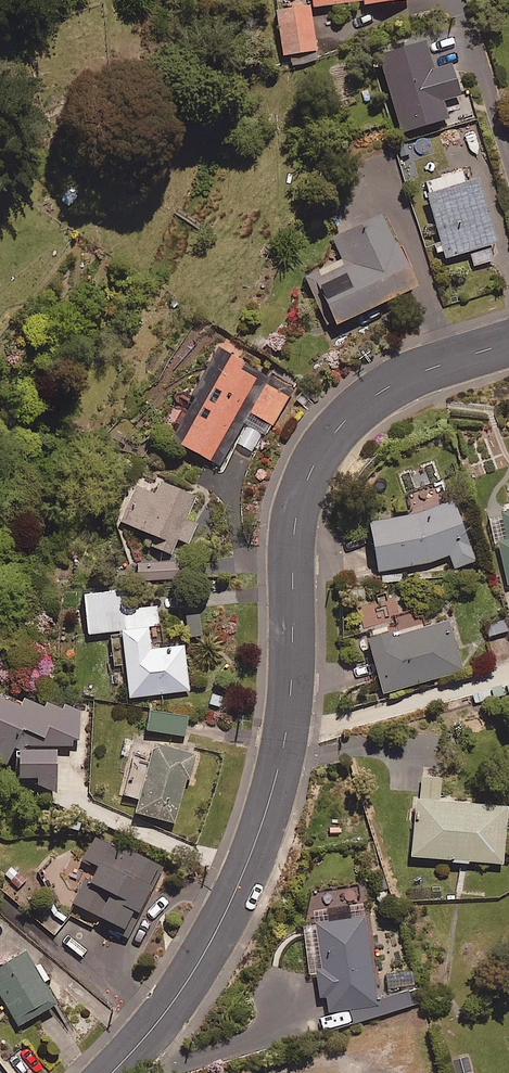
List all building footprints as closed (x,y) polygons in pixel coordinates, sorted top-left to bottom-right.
[(409,0),(308,0),(310,9),(361,2),(362,6),(409,0)] [(305,63),(316,62),(308,7),(273,12),(280,57),(304,53),(305,63)] [(494,244),(478,192),(465,184),(424,196),(444,260),(468,252),(473,267),(492,261),(487,246),(494,244)] [(360,224),(355,215),(343,221),(348,232),(329,241),(339,261),(302,278),(327,330),(414,289),(379,215),(360,224)] [(274,429),(293,395),(214,351),(164,440),(217,469),(247,414),(274,429)] [(189,518),(199,495),(162,480),(156,495),(138,487),(123,522),(156,536),(152,546),(173,555),(179,539),(190,544),(199,523),(189,518)] [(451,569),(469,565),(455,506),(366,527),(377,575),(449,558),(451,569)] [(499,514),(505,538),(497,541),(508,586),(508,512),(499,514)] [(178,595),(125,600),(125,591),(86,595),(90,635),(125,631),(132,697),(190,691),(186,647),(153,650),(151,627),(161,626),(159,611),(180,609),(178,595)] [(382,695),(461,673),(447,623),(368,645),(382,695)] [(18,745),(82,743),(81,711),(41,706),(27,699),(24,706),(0,694),(0,762),(9,766),(18,745)] [(187,736),(189,717),(152,712),(150,731),(187,736)] [(176,824),(195,757),(158,746),(139,814),(176,824)] [(59,752),(25,754),(22,782),(38,780),(38,788),(54,796),(62,796),(59,752)] [(438,803),(440,779),(420,778),(419,801),(414,801),(410,860),(501,867),(505,808),(438,803)] [(133,932),(162,866),(96,837),(86,861),(100,867),(93,883),(86,880),(75,906),(133,932)] [(365,910),(386,905),(378,874),(357,880),(365,910)] [(320,1015),(375,1007),(363,919),(307,927),(320,1015)] [(9,967),(8,965),(0,952),(0,972),(9,967)] [(9,967),(0,972),(0,991),(21,1027),(58,1005),(29,955),(9,967)]
